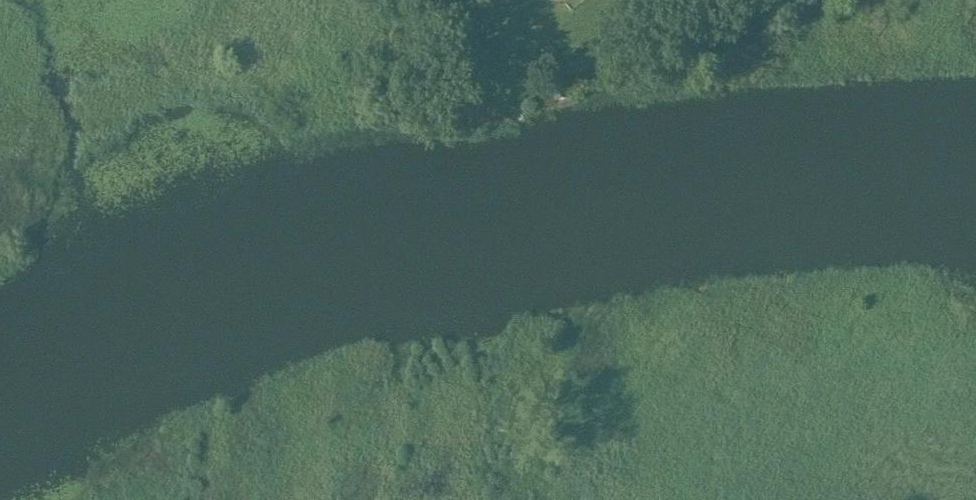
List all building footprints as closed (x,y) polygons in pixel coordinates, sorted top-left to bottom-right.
[(567,98),(563,82),(550,85),(554,102),(567,98)]
